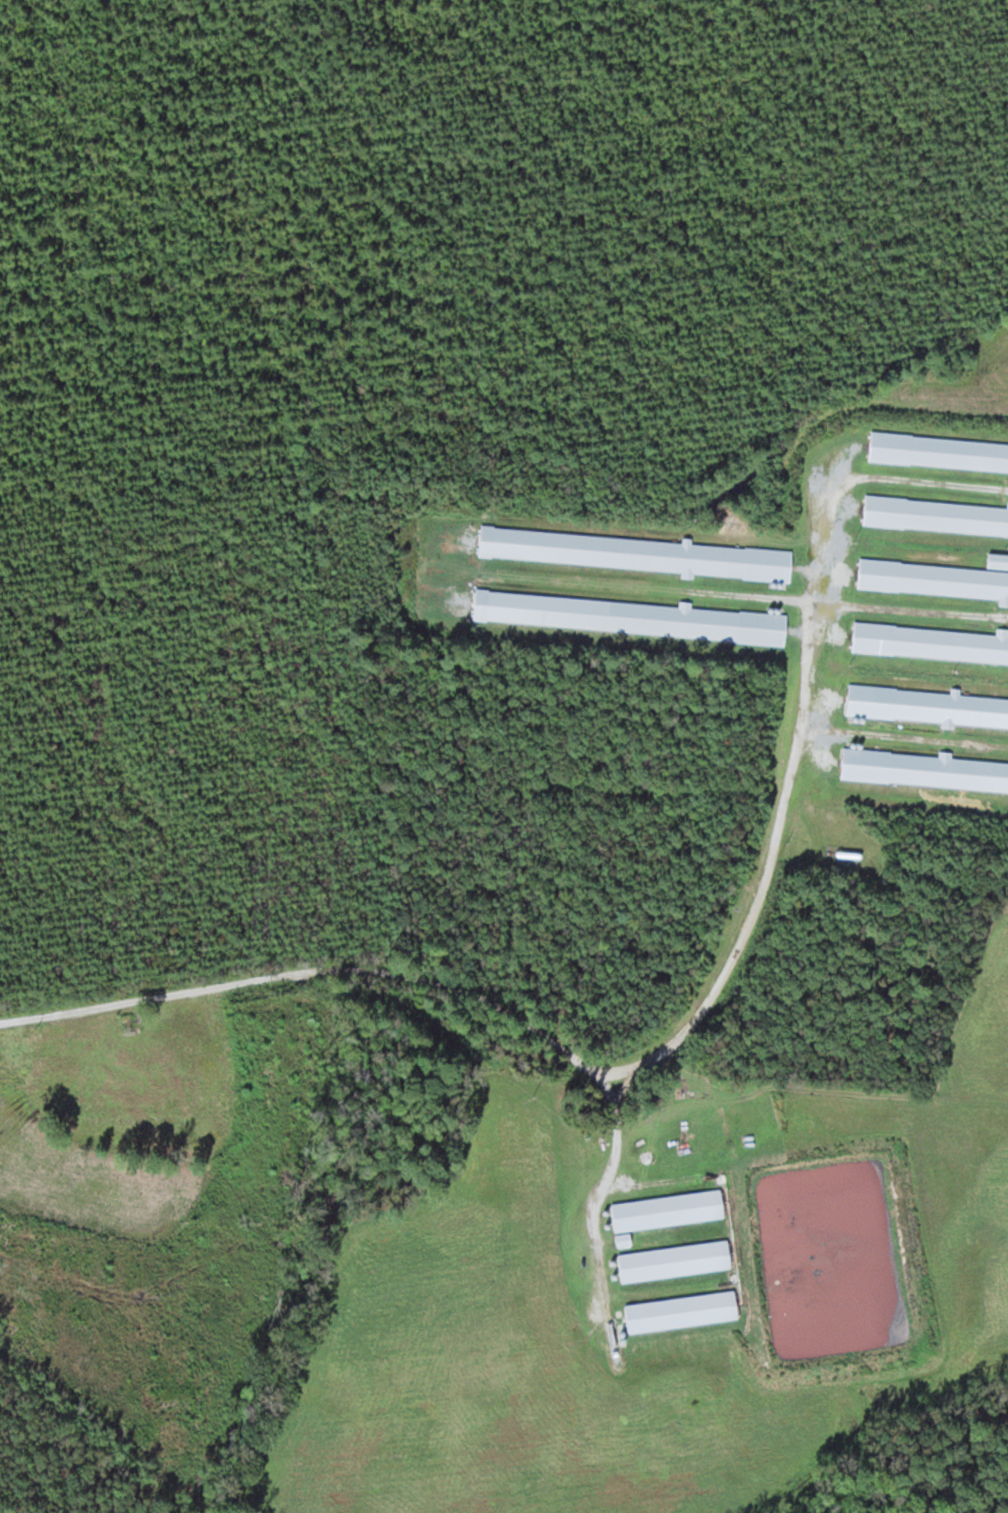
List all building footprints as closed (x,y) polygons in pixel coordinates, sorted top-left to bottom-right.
[(872,433),(870,460),(1007,470),(1007,443),(872,433)] [(867,495),(865,525),(1007,535),(1007,505),(867,495)] [(684,570),(684,576),(695,576),(696,573),(791,580),(794,548),(482,526),(480,555),(684,570)] [(1002,597),(1002,604),(1007,604),(1007,553),(990,551),(989,567),(861,558),(859,587),(1002,597)] [(681,604),(477,590),(475,621),(787,641),(789,613),(692,607),(692,602),(682,601),(681,604)] [(999,627),(998,631),(856,622),(854,652),(1007,663),(1007,628),(999,627)] [(1007,728),(1007,698),(962,695),(962,688),(953,687),(952,691),(850,684),(847,715),(956,722),(956,724),(1007,728)] [(845,747),(843,779),(1007,791),(1007,762),(952,759),(953,752),(942,752),(941,754),(845,747)] [(125,1031),(138,1029),(135,1012),(122,1015),(125,1031)] [(613,1201),(616,1229),(726,1218),(723,1190),(613,1201)] [(732,1268),(729,1240),(620,1253),(623,1281),(732,1268)] [(627,1303),(630,1331),(739,1319),(736,1291),(627,1303)]
